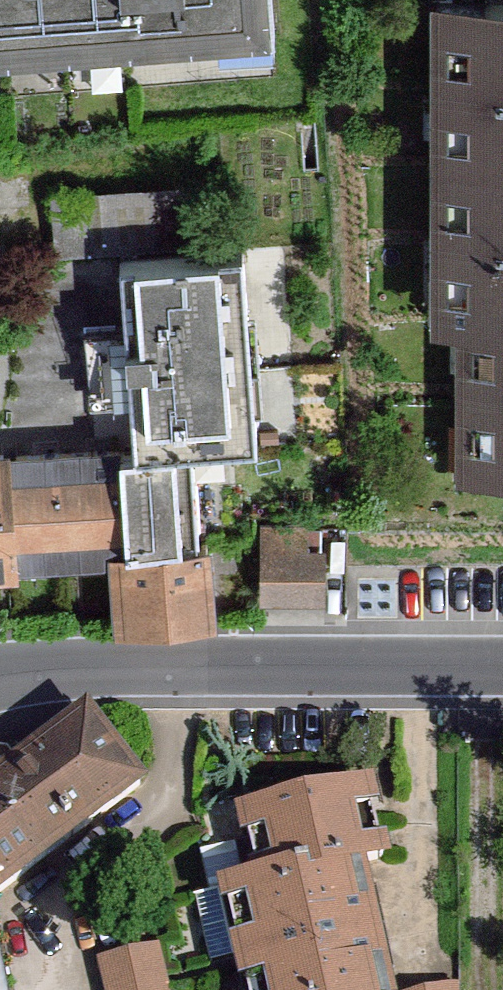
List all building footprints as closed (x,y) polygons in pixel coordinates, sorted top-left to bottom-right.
[(273,33),(271,0),(0,0),(0,54),(273,33)] [(442,5),(442,330),(458,329),(458,480),(502,480),(502,5),(442,5)] [(131,401),(135,453),(190,449),(253,445),(240,253),(123,261),(127,327),(89,330),(94,404),(131,401)] [(196,548),(190,449),(135,453),(119,454),(125,552),(196,548)] [(125,552),(119,454),(6,460),(12,565),(112,559),(126,558),(125,552)] [(6,460),(6,457),(0,457),(0,573),(13,572),(12,565),(6,460)] [(323,604),(323,527),(262,526),(262,604),(323,604)] [(126,558),(112,559),(116,627),(209,622),(205,547),(196,548),(125,552),(126,558)] [(77,714),(0,775),(0,884),(130,782),(77,714)] [(363,788),(238,816),(252,881),(220,889),(243,989),(388,989),(359,861),(379,857),(363,788)] [(157,948),(98,961),(105,989),(166,989),(157,948)]
